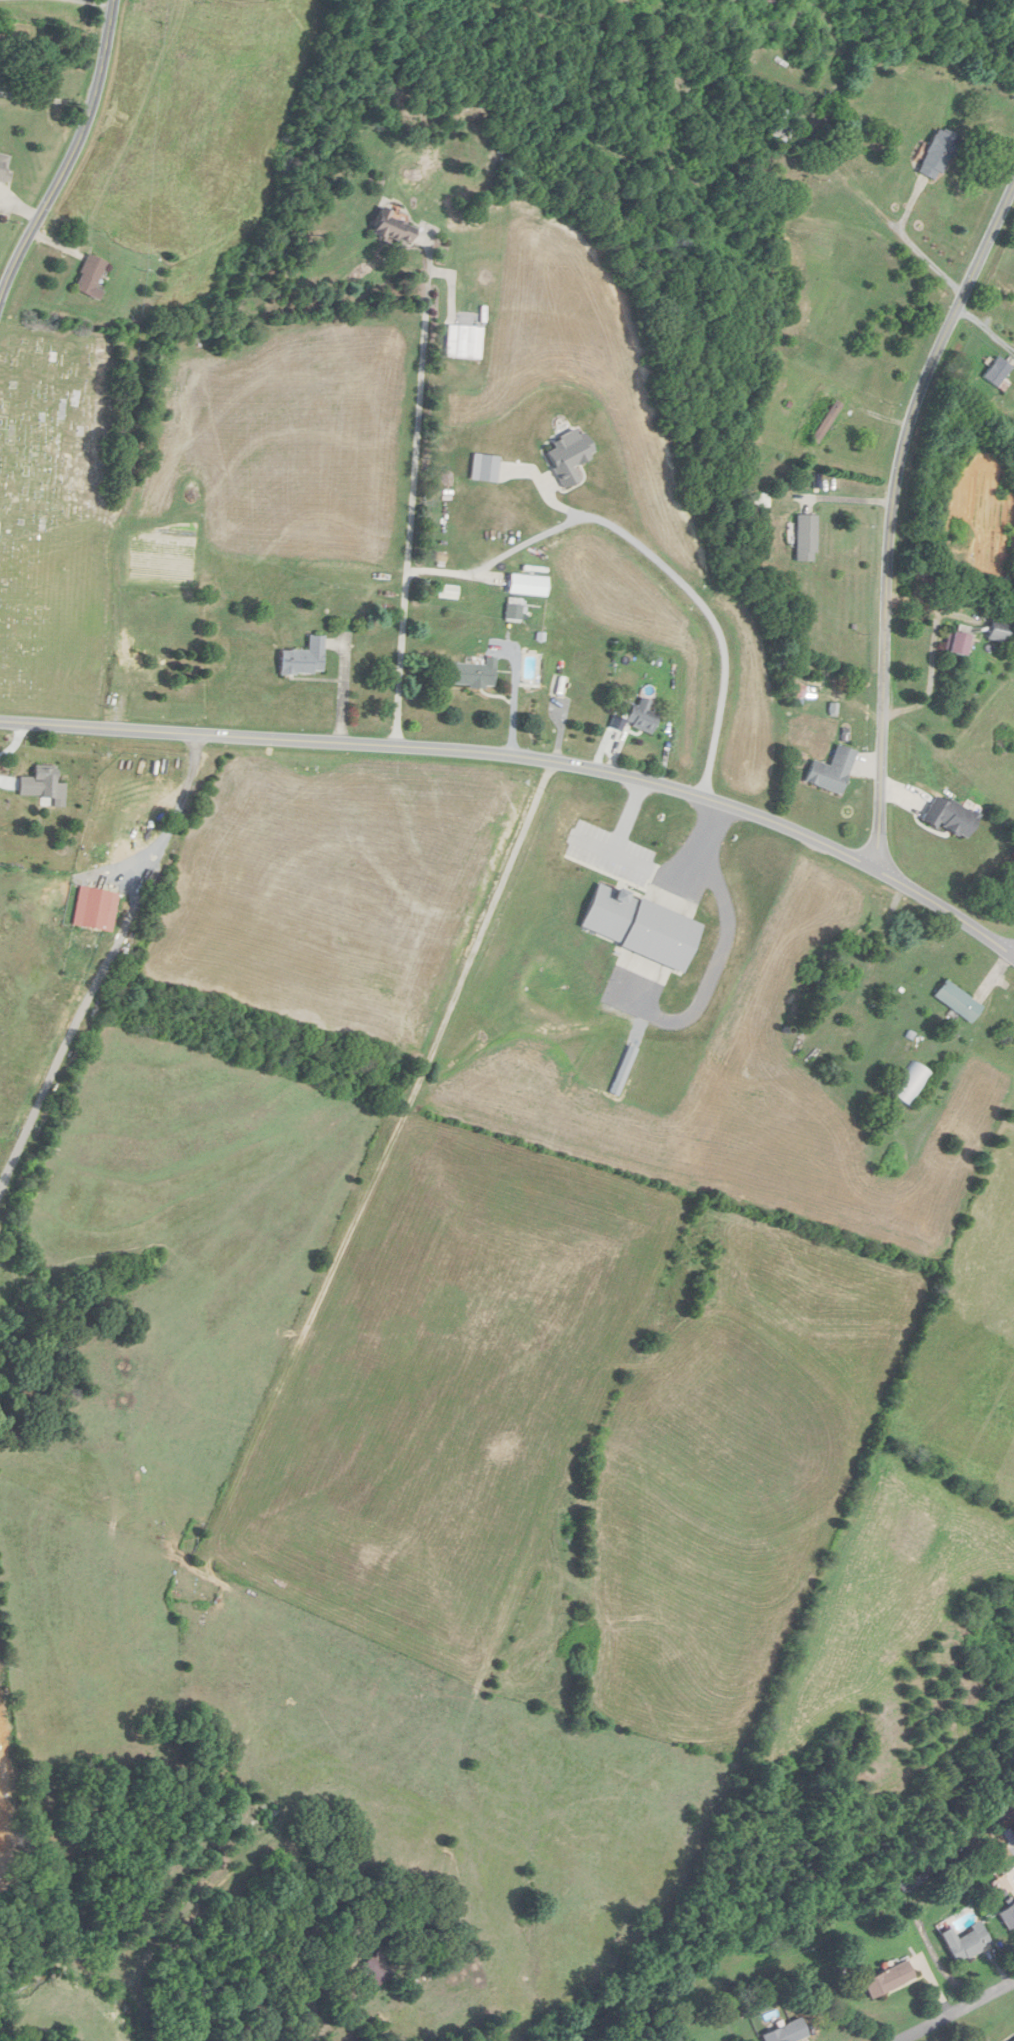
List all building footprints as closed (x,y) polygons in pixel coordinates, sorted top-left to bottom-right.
[(940,181),(958,137),(936,128),(918,172),(940,181)] [(6,184),(11,154),(0,152),(0,183),(6,184)] [(411,246),(418,228),(392,218),(394,213),(381,208),(372,232),(411,246)] [(105,261),(87,255),(74,290),(99,300),(102,290),(95,287),(105,261)] [(447,359),(475,359),(475,326),(447,326),(447,359)] [(1012,366),(998,357),(984,378),(999,387),(1012,366)] [(843,406),(837,402),(810,438),(817,443),(843,406)] [(796,562),(817,562),(817,516),(796,515),(796,562)] [(1008,570),(1005,579),(1013,582),(1013,572),(1008,570)] [(507,594),(545,598),(547,577),(509,574),(507,594)] [(522,600),(506,601),(507,621),(523,621),(522,600)] [(1009,646),(1013,635),(1013,626),(994,618),(987,637),(1009,646)] [(970,636),(952,632),(947,653),(965,657),(970,636)] [(324,637),(308,636),(308,651),(281,650),(280,674),(323,675),(324,637)] [(485,664),(449,664),(449,687),(495,687),(495,658),(485,658),(485,664)] [(595,684),(555,675),(550,693),(591,703),(595,684)] [(650,734),(659,716),(648,710),(652,702),(639,696),(626,722),(650,734)] [(812,761),(805,783),(842,795),(856,751),(837,745),(831,766),(812,761)] [(21,775),(20,795),(41,795),(41,796),(54,797),(54,806),(66,806),(67,783),(58,782),(58,765),(36,764),(35,776),(21,775)] [(949,800),(946,804),(937,799),(924,823),(935,829),(938,825),(966,840),(979,816),(949,800)] [(80,885),(73,923),(113,932),(120,892),(80,885)] [(933,998),(972,1023),(983,1006),(945,981),(933,998)] [(998,1912),(1008,1929),(1013,1926),(1013,1903),(998,1912)] [(954,1963),(993,1946),(984,1926),(956,1938),(951,1928),(941,1932),(954,1963)] [(396,1970),(377,1951),(356,1971),(375,1990),(396,1970)] [(872,1999),(916,1980),(908,1961),(864,1980),(872,1999)]
